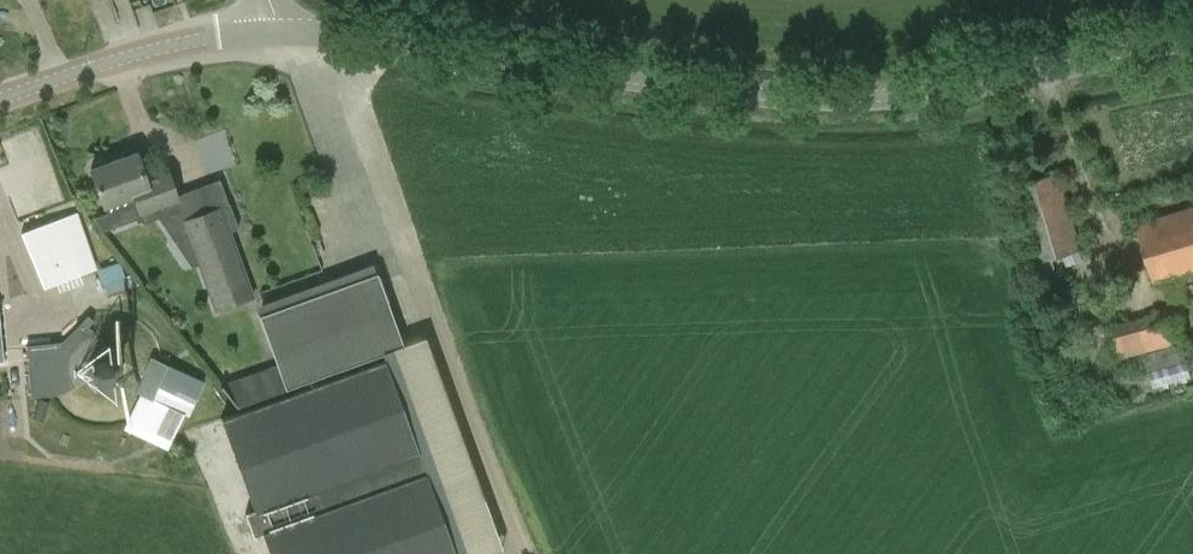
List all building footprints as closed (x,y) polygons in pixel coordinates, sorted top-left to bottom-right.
[(238,228),(220,180),(177,196),(168,172),(146,180),(136,153),(91,169),(108,216),(138,205),(147,210),(152,208),(175,242),(190,236),(217,310),(252,297),(228,232),(238,228)] [(1036,263),(1082,249),(1059,172),(1012,186),(1036,263)] [(1192,272),(1192,207),(1136,224),(1154,283),(1192,272)] [(46,290),(97,268),(78,212),(22,233),(46,290)] [(237,408),(382,354),(404,346),(377,273),(259,316),(278,368),(221,388),(237,408)] [(1189,371),(1181,342),(1173,312),(1161,316),(1160,311),(1112,324),(1121,360),(1145,353),(1152,381),(1189,371)] [(172,442),(186,414),(154,399),(168,366),(152,358),(144,374),(141,372),(143,365),(141,357),(139,350),(135,344),(129,339),(120,335),(110,334),(102,334),(97,335),(83,322),(63,343),(25,347),(30,397),(65,395),(75,389),(81,395),(88,400),(96,403),(104,405),(111,405),(119,403),(125,400),(131,395),(134,391),(140,395),(128,420),(172,442)] [(263,533),(270,553),(455,553),(426,472),(418,452),(385,359),(221,419),(255,511),(246,514),(254,536),(263,533)]
